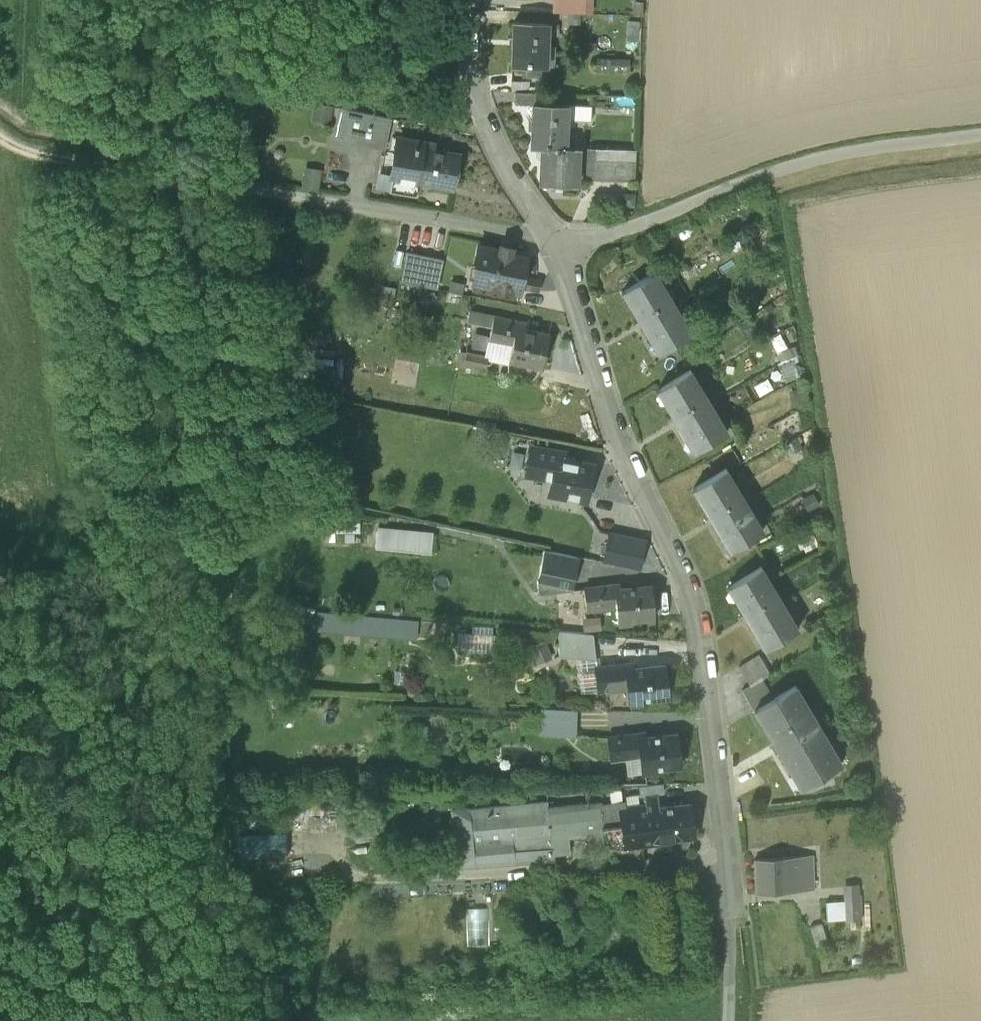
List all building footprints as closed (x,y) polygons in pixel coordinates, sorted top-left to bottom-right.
[(551,13),(584,14),(585,0),(552,0),(551,13)] [(542,66),(546,66),(548,24),(513,22),(512,65),(521,66),(542,66)] [(629,58),(594,57),(594,71),(629,71),(629,58)] [(542,66),(521,66),(521,77),(541,77),(542,66)] [(515,79),(515,92),(514,105),(533,105),(540,105),(541,93),(529,92),(530,80),(515,79)] [(334,105),(315,101),(311,120),(330,123),(334,105)] [(531,147),(542,148),(566,148),(567,119),(568,106),(540,105),(533,105),(531,147)] [(591,107),(568,106),(567,119),(591,120),(591,107)] [(333,138),(385,149),(391,118),(340,108),(333,138)] [(390,191),(417,196),(419,183),(452,189),(459,154),(435,150),(436,144),(400,137),(390,191)] [(579,149),(566,148),(542,148),(540,184),(578,185),(579,149)] [(584,178),(604,179),(606,150),(585,149),(584,178)] [(604,179),(634,181),(635,151),(606,150),(604,179)] [(322,169),(305,166),(301,188),(319,191),(322,169)] [(266,213),(270,235),(280,233),(276,211),(266,213)] [(501,244),(500,248),(502,249),(501,251),(509,253),(510,252),(511,252),(512,247),(501,244)] [(473,284),(519,293),(521,287),(530,289),(532,279),(523,277),(527,257),(512,253),(512,252),(511,252),(510,252),(509,253),(501,251),(502,249),(500,248),(499,248),(499,249),(478,245),(474,266),(476,266),(476,265),(481,266),(478,281),(474,280),(473,284)] [(401,282),(436,289),(443,259),(407,252),(401,281),(401,282)] [(623,292),(659,354),(692,334),(655,273),(623,292)] [(540,280),(532,279),(530,289),(538,290),(540,280)] [(451,280),(449,291),(463,294),(465,283),(451,280)] [(396,287),(381,285),(378,303),(393,306),(396,287)] [(434,290),(418,296),(421,307),(438,302),(434,290)] [(467,321),(491,326),(493,317),(469,312),(467,321)] [(509,360),(542,367),(549,335),(525,330),(527,324),(493,317),(491,326),(488,341),(512,346),(509,360)] [(509,360),(512,346),(488,341),(485,356),(488,357),(488,360),(508,364),(509,360)] [(464,364),(486,369),(488,360),(488,357),(485,356),(466,352),(464,364)] [(776,368),(785,382),(798,373),(790,359),(776,368)] [(658,391),(694,452),(727,432),(690,371),(658,391)] [(550,493),(585,499),(591,465),(568,461),(569,454),(532,448),(527,474),(552,478),(550,493)] [(694,490),(730,551),(763,531),(726,470),(694,490)] [(360,522),(335,522),(335,533),(360,533),(360,522)] [(378,527),(377,532),(422,536),(420,552),(432,554),(434,532),(378,527)] [(376,548),(420,552),(422,536),(377,532),(376,548)] [(645,541),(609,534),(604,561),(639,568),(645,541)] [(544,550),(537,582),(538,593),(573,589),(579,557),(544,550)] [(729,587),(765,648),(798,629),(762,568),(729,587)] [(616,607),(618,624),(632,622),(632,619),(655,617),(651,586),(620,589),(620,584),(584,588),(586,610),(616,607)] [(317,630),(415,639),(417,623),(319,613),(317,630)] [(582,618),(584,632),(602,630),(600,616),(582,618)] [(576,658),(596,660),(593,634),(559,631),(559,656),(576,658)] [(460,650),(492,652),(493,636),(460,634),(460,650)] [(552,659),(545,640),(530,646),(537,664),(552,659)] [(739,666),(750,686),(761,679),(770,674),(758,655),(739,666)] [(597,668),(596,660),(576,658),(580,692),(599,690),(597,668)] [(629,687),(630,704),(645,702),(644,699),(667,697),(664,665),(632,669),(632,664),(597,668),(599,690),(629,687)] [(774,699),(761,679),(750,686),(742,691),(754,711),(755,710),(774,699)] [(755,710),(800,788),(841,764),(796,686),(774,699),(755,710)] [(539,735),(575,736),(576,710),(540,709),(539,735)] [(641,755),(643,773),(657,771),(657,768),(680,765),(676,734),(645,738),(644,733),(609,738),(612,759),(625,758),(641,755)] [(643,773),(641,755),(625,758),(627,775),(643,773)] [(624,795),(625,801),(626,806),(646,804),(645,796),(657,794),(664,794),(663,784),(638,787),(639,794),(624,795)] [(646,804),(626,806),(626,807),(621,807),(624,833),(614,834),(615,847),(617,848),(670,841),(670,838),(693,836),(689,803),(658,807),(657,794),(645,796),(646,804)] [(580,835),(615,847),(614,834),(624,833),(621,807),(626,807),(626,806),(625,801),(602,804),(602,802),(547,806),(548,810),(532,812),(531,803),(497,806),(453,810),(457,851),(473,850),(474,862),(504,859),(506,863),(516,862),(515,847),(524,846),(524,847),(550,846),(550,845),(551,845),(551,839),(568,837),(580,835)] [(547,801),(531,803),(532,812),(548,810),(547,806),(547,801)] [(286,832),(243,834),(245,858),(287,856),(286,832)] [(568,837),(551,839),(551,845),(550,845),(550,846),(552,861),(555,860),(555,855),(570,854),(568,837)] [(515,847),(516,862),(552,861),(550,846),(524,847),(524,846),(515,847)] [(812,856),(801,857),(802,890),(814,890),(812,856)] [(757,894),(802,890),(801,857),(755,860),(757,894)] [(861,897),(846,898),(847,921),(848,933),(860,932),(859,920),(862,920),(861,897)] [(823,923),(847,921),(846,898),(821,900),(823,923)] [(468,907),(469,944),(488,944),(487,906),(468,907)] [(810,925),(812,951),(823,951),(822,924),(810,925)]
